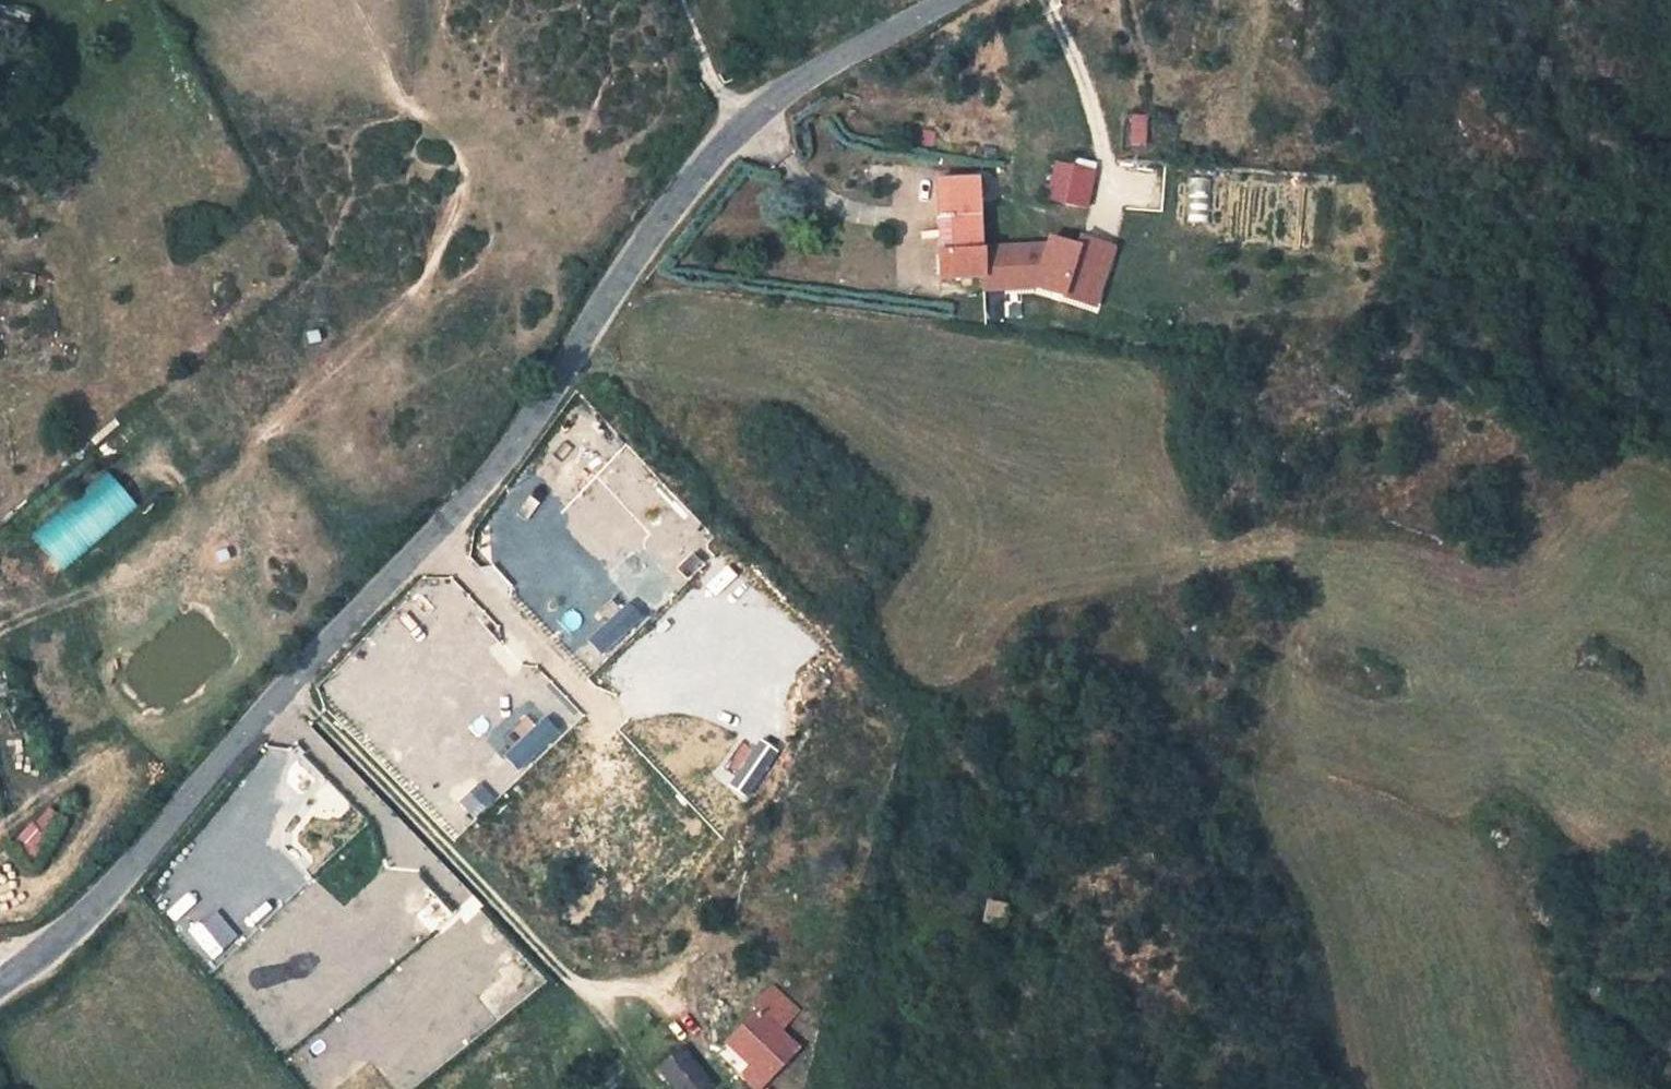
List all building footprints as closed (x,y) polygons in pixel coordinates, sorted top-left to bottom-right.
[(1127,113),(1127,144),(1146,145),(1147,114),(1127,113)] [(934,134),(911,128),(909,139),(932,144),(934,134)] [(1092,173),(1060,166),(1052,198),(1084,205),(1092,173)] [(1185,222),(1209,222),(1210,177),(1186,177),(1185,222)] [(942,216),(951,215),(953,251),(944,252),(941,252),(943,279),(982,277),(981,246),(978,179),(938,181),(940,216),(942,216)] [(981,246),(982,277),(984,293),(1034,291),(1094,311),(1112,247),(1073,235),(1069,246),(1043,236),(1041,243),(981,246)] [(136,506),(105,471),(33,534),(64,569),(136,506)] [(1007,905),(988,901),(982,920),(1002,925),(1007,905)] [(756,1088),(763,1088),(803,1046),(784,1029),(802,1010),(774,984),(756,1002),(760,1007),(728,1043),(750,1064),(740,1074),(756,1088)] [(658,1067),(676,1088),(701,1088),(706,1085),(710,1088),(712,1088),(718,1084),(686,1045),(658,1067)]
